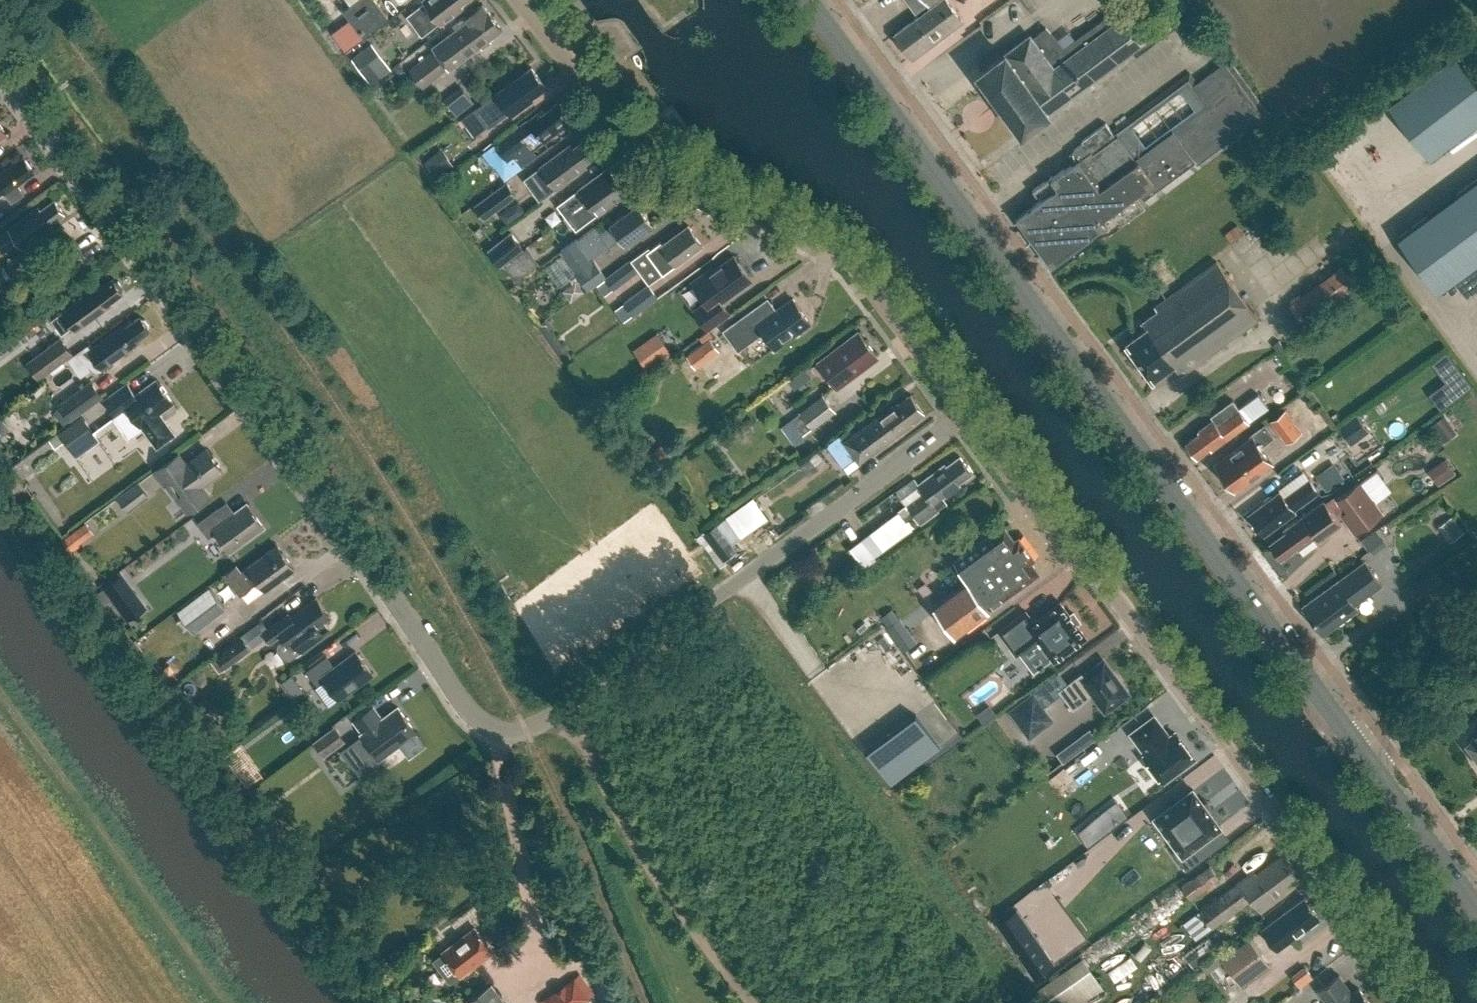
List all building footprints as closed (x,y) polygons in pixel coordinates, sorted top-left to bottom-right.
[(304,1),(329,36),(331,35),(343,52),(364,37),(363,36),(388,17),(376,0),(347,0),(351,5),(332,19),(319,0),(304,0),(304,1)] [(457,13),(454,9),(465,0),(423,0),(425,3),(407,16),(423,36),(440,23),(441,25),(457,13)] [(931,8),(919,17),(895,35),(913,59),(963,21),(947,0),(942,0),(931,8)] [(916,13),(929,4),(933,0),(907,0),(916,13)] [(1031,35),(1011,50),(1010,49),(978,72),(1022,132),(1052,110),(1051,109),(1149,37),(1130,11),(1126,14),(1120,6),(1063,48),(1048,28),(1034,39),(1031,35)] [(490,39),(503,30),(494,18),(484,25),(483,24),(459,42),(452,33),(433,47),(436,50),(409,70),(422,87),(448,68),(449,70),(481,46),(482,47),(491,40),(490,39)] [(366,47),(352,58),(367,77),(381,66),(366,47)] [(1456,56),(1390,107),(1429,158),(1476,121),(1476,83),(1456,56)] [(1082,141),(1083,143),(1069,153),(1071,163),(1073,165),(1065,170),(1063,168),(1033,190),(1041,201),(1017,218),(1051,265),(1105,225),(1111,232),(1145,207),(1141,201),(1145,198),(1149,204),(1271,114),(1229,58),(1197,81),(1190,73),(1112,131),(1106,124),(1082,141)] [(546,88),(532,68),(478,107),(490,125),(508,111),(512,116),(534,100),(533,97),(546,88)] [(442,100),(452,114),(470,100),(460,87),(442,100)] [(540,114),(520,128),(520,127),(496,145),(507,159),(540,135),(545,142),(568,125),(565,120),(569,117),(559,103),(541,116),(540,114)] [(558,189),(584,169),(582,166),(598,154),(586,138),(571,150),(568,146),(541,166),(541,167),(524,180),(540,201),(557,188),(558,189)] [(436,177),(453,165),(442,149),(425,161),(436,177)] [(5,190),(12,201),(24,193),(18,184),(35,172),(24,157),(0,174),(0,193),(5,190)] [(567,218),(617,181),(608,168),(557,205),(567,218)] [(1398,238),(1437,291),(1476,262),(1476,179),(1398,238)] [(484,219),(517,196),(507,181),(474,205),(484,219)] [(576,230),(598,214),(599,214),(627,193),(617,181),(567,218),(576,230)] [(9,230),(0,236),(0,255),(18,241),(23,248),(51,228),(49,225),(65,213),(54,199),(42,209),(39,206),(8,229),(9,230)] [(600,232),(596,227),(580,239),(578,237),(560,251),(588,290),(606,276),(592,257),(621,236),(626,243),(653,223),(639,203),(611,223),(612,224),(600,232)] [(688,225),(661,245),(659,243),(647,251),(663,274),(675,265),(676,266),(704,245),(688,225)] [(1226,234),(1232,242),(1243,234),(1237,226),(1226,234)] [(488,248),(498,263),(518,249),(507,234),(488,248)] [(515,281),(539,264),(527,247),(503,265),(515,281)] [(20,253),(3,266),(11,277),(29,265),(20,253)] [(721,302),(752,279),(747,273),(748,272),(748,271),(741,261),(740,261),(739,262),(734,255),(714,270),(713,268),(692,282),(706,301),(693,311),(707,330),(730,314),(721,302)] [(629,259),(605,277),(614,289),(638,271),(629,259)] [(1153,381),(1175,364),(1183,375),(1259,319),(1217,261),(1155,306),(1158,310),(1143,321),(1148,327),(1125,343),(1153,381)] [(1304,324),(1356,286),(1341,266),(1289,304),(1304,324)] [(75,330),(107,307),(106,305),(123,292),(113,278),(100,288),(98,286),(62,312),(73,327),(75,330)] [(648,284),(623,302),(633,315),(658,298),(648,284)] [(811,322),(794,299),(778,311),(763,321),(753,309),(724,330),(739,350),(763,332),(775,349),(811,322)] [(73,327),(62,312),(52,320),(62,334),(73,327)] [(80,372),(91,365),(92,368),(96,371),(102,370),(117,359),(116,359),(134,346),(132,343),(150,330),(141,317),(128,326),(126,324),(91,349),(88,344),(70,358),(80,372)] [(695,368),(719,351),(711,339),(715,337),(710,330),(699,338),(703,343),(686,355),(695,368)] [(647,370),(672,353),(658,332),(633,349),(647,370)] [(877,355),(860,332),(819,362),(836,386),(877,355)] [(74,355),(61,337),(26,363),(39,380),(74,355)] [(1427,391),(1438,406),(1468,385),(1444,350),(1429,360),(1443,380),(1427,391)] [(802,368),(789,377),(796,389),(810,380),(802,368)] [(160,411),(173,402),(156,378),(134,394),(126,383),(104,399),(129,433),(142,424),(158,446),(175,433),(160,411)] [(63,427),(103,397),(91,380),(58,404),(61,408),(54,413),(63,427)] [(1282,405),(1291,398),(1278,380),(1269,387),(1282,405)] [(823,394),(800,411),(801,413),(791,420),(791,419),(780,427),(793,444),(804,436),(803,434),(812,427),(813,429),(836,412),(823,394)] [(860,462),(916,421),(914,419),(924,412),(918,403),(911,394),(897,405),(896,403),(844,441),(852,451),(856,457),(860,462)] [(1211,449),(1269,408),(1259,394),(1239,408),(1233,400),(1211,416),(1213,420),(1198,431),(1199,433),(1187,442),(1189,445),(1188,449),(1191,454),(1195,454),(1197,457),(1210,448),(1211,449)] [(1302,431),(1285,409),(1269,421),(1286,443),(1302,431)] [(1353,413),(1335,426),(1348,443),(1366,430),(1353,413)] [(10,429),(0,415),(0,437),(10,429)] [(1431,425),(1443,442),(1452,436),(1449,432),(1453,428),(1444,415),(1431,425)] [(70,448),(93,432),(82,417),(59,433),(50,440),(55,448),(65,441),(70,448)] [(1235,489),(1270,463),(1259,447),(1275,436),(1265,424),(1249,435),(1251,438),(1217,463),(1226,476),(1225,480),(1230,487),(1234,487),(1235,489)] [(843,466),(856,457),(852,451),(844,441),(840,435),(827,444),(829,447),(838,459),(843,466)] [(166,485),(168,483),(189,512),(210,496),(203,485),(224,470),(208,448),(187,463),(180,453),(155,471),(166,485)] [(925,492),(908,505),(921,522),(922,522),(939,510),(938,509),(946,503),(943,498),(960,485),(959,483),(972,473),(960,456),(947,466),(945,464),(919,484),(918,484),(925,492)] [(1438,484),(1455,472),(1446,458),(1428,470),(1438,484)] [(1336,460),(1319,473),(1315,476),(1324,488),(1330,495),(1350,480),(1336,460)] [(1311,479),(1285,499),(1280,492),(1273,497),(1269,497),(1264,500),(1264,504),(1250,514),(1257,523),(1257,527),(1260,532),(1264,532),(1265,534),(1294,512),(1293,511),(1319,491),(1311,479)] [(150,496),(138,481),(117,496),(129,512),(150,496)] [(1285,532),(1271,543),(1281,558),(1297,546),(1298,548),(1315,536),(1319,541),(1341,525),(1336,518),(1341,515),(1355,535),(1384,514),(1360,482),(1336,499),(1340,504),(1330,511),(1324,501),(1283,531),(1285,532)] [(741,538),(768,518),(754,498),(727,517),(741,538)] [(265,526),(248,503),(227,519),(219,508),(198,523),(209,538),(216,533),(230,552),(265,526)] [(906,504),(898,510),(899,511),(912,528),(921,522),(908,505),(907,504),(906,504)] [(873,531),(851,547),(865,567),(876,558),(875,557),(886,549),(913,529),(912,528),(899,511),(873,531)] [(86,523),(62,540),(71,552),(80,546),(78,544),(94,533),(86,523)] [(724,559),(736,550),(717,525),(706,533),(724,559)] [(1005,527),(991,537),(990,536),(955,561),(969,581),(934,607),(954,635),(1039,573),(1031,561),(1035,559),(1019,536),(1014,540),(1005,527)] [(1373,554),(1386,545),(1375,530),(1361,540),(1369,552),(1371,550),(1373,554)] [(259,581),(266,591),(296,569),(278,545),(242,572),(237,565),(225,573),(241,595),(259,581)] [(1330,629),(1358,609),(1354,604),(1381,584),(1365,561),(1303,606),(1317,624),(1323,619),(1330,629)] [(104,589),(94,596),(101,605),(111,598),(114,602),(133,588),(121,573),(102,587),(104,589)] [(210,587),(178,611),(194,634),(226,609),(210,587)] [(301,651),(330,630),(324,622),(331,617),(317,598),(292,616),(290,613),(268,629),(264,632),(267,637),(271,642),(282,634),(286,639),(279,644),(278,651),(283,658),(290,659),(301,651)] [(1054,661),(1087,637),(1077,624),(1080,622),(1079,620),(1076,622),(1071,616),(1074,614),(1073,612),(1070,615),(1060,601),(1038,617),(1033,621),(1028,625),(1020,615),(999,631),(1017,655),(1020,652),(1021,654),(1022,653),(1021,651),(1034,642),(1048,661),(1052,658),(1054,661)] [(900,618),(899,619),(892,609),(880,617),(888,627),(887,627),(904,651),(917,642),(900,618)] [(243,636),(218,655),(227,667),(252,649),(251,648),(243,636)] [(356,651),(335,667),(327,656),(306,671),(318,686),(325,681),(339,700),(373,674),(356,651)] [(1128,693),(1104,660),(1084,675),(1082,672),(1059,689),(1073,709),(1093,694),(1105,711),(1128,693)] [(175,665),(165,672),(173,683),(183,676),(175,665)] [(292,675),(282,682),(288,691),(298,684),(292,675)] [(1051,719),(1033,695),(1011,711),(1029,735),(1051,719)] [(935,701),(929,705),(937,716),(943,712),(935,701)] [(1124,731),(1148,711),(1143,704),(1119,724),(1124,731)] [(373,705),(354,719),(364,733),(362,734),(366,740),(363,742),(360,736),(341,750),(361,777),(379,763),(372,754),(375,752),(379,758),(416,732),(399,708),(383,719),(373,705)] [(209,728),(222,719),(213,706),(200,716),(209,728)] [(993,711),(982,719),(986,725),(997,716),(993,711)] [(866,750),(891,784),(940,747),(916,714),(866,750)] [(1152,718),(1130,735),(1145,756),(1144,758),(1161,781),(1192,759),(1174,734),(1168,739),(1152,718)] [(335,726),(313,741),(325,756),(346,741),(335,726)] [(1083,747),(1096,737),(1090,729),(1077,739),(1083,747)] [(1467,739),(1476,753),(1476,732),(1467,739)] [(1084,771),(1110,752),(1102,741),(1075,759),(1084,771)] [(1063,761),(1076,752),(1070,744),(1057,753),(1063,761)] [(1193,789),(1167,808),(1190,840),(1174,852),(1187,869),(1209,852),(1202,842),(1221,828),(1193,789)] [(1257,874),(1254,870),(1200,911),(1212,928),(1251,900),(1260,912),(1288,892),(1285,888),(1300,878),(1283,855),(1257,874)] [(1191,899),(1219,878),(1208,864),(1181,885),(1191,899)] [(1277,949),(1320,918),(1305,898),(1262,929),(1277,949)] [(1045,950),(1024,919),(1004,933),(1025,963),(1045,950)] [(475,927),(443,951),(461,975),(493,951),(475,927)] [(1184,955),(1194,968),(1225,944),(1216,931),(1184,955)] [(1242,987),(1271,966),(1250,938),(1221,959),(1242,987)] [(1105,968),(1111,979),(1135,967),(1129,955),(1105,968)] [(1103,989),(1083,958),(1036,990),(1044,1002),(1082,1002),(1103,989)] [(1303,967),(1290,977),(1297,987),(1310,978),(1303,967)] [(538,1002),(578,1002),(594,992),(578,970),(535,1000),(538,1002)] [(1359,988),(1352,994),(1348,988),(1349,987),(1339,975),(1318,990),(1328,1002),(1370,1002),(1359,988)] [(465,1002),(509,1002),(493,982),(465,1002)]
